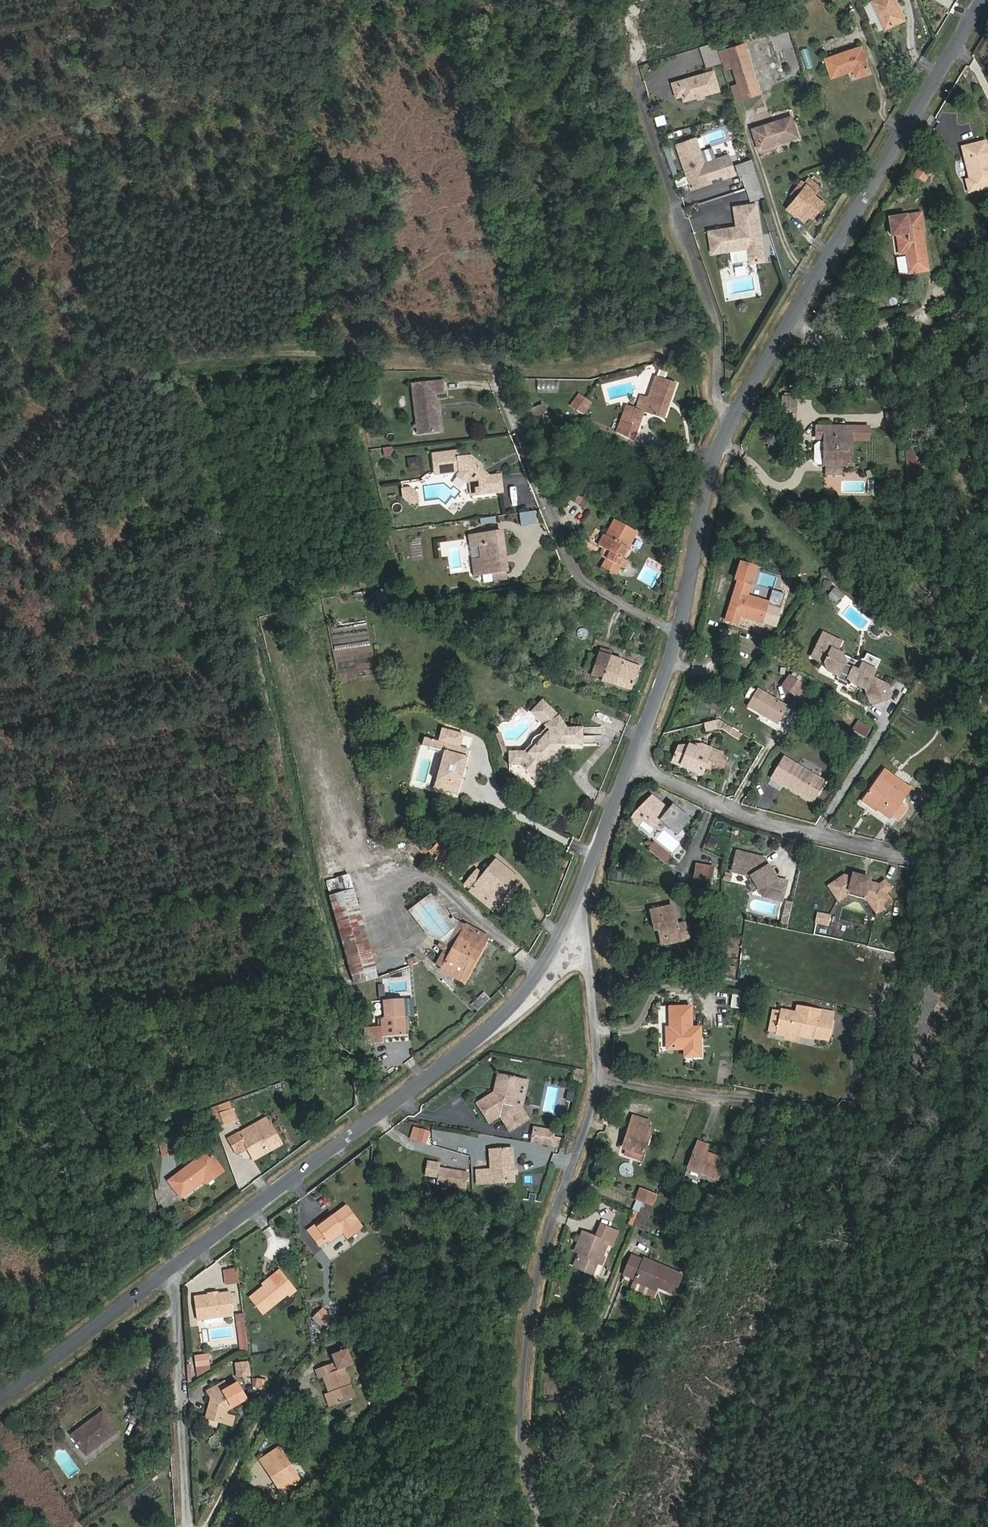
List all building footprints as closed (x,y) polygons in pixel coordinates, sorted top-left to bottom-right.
[(884,32),(905,23),(894,0),(884,0),(872,6),(884,32)] [(918,45),(928,43),(926,25),(916,26),(918,45)] [(722,52),(719,43),(704,45),(710,67),(725,62),(722,52)] [(748,45),(729,50),(734,67),(739,86),(744,101),(763,95),(748,45)] [(734,67),(729,50),(722,52),(725,62),(727,69),(734,67)] [(852,73),(855,81),(869,77),(860,51),(825,63),(831,80),(852,73)] [(714,91),(708,73),(675,83),(680,97),(681,101),(714,91)] [(680,97),(675,83),(668,85),(672,99),(680,97)] [(744,101),(739,86),(733,88),(737,103),(744,101)] [(756,131),(762,151),(798,140),(793,121),(756,131)] [(726,176),(727,181),(738,177),(733,158),(708,166),(700,140),(681,146),(695,190),(714,185),(713,180),(726,176)] [(967,199),(987,194),(987,161),(985,148),(963,152),(970,183),(964,185),(967,199)] [(932,169),(923,164),(916,176),(924,182),(932,169)] [(746,179),(749,192),(763,188),(762,185),(756,166),(740,171),(743,179),(746,179)] [(798,214),(814,192),(802,183),(786,205),(798,214)] [(749,192),(753,204),(766,201),(763,188),(749,192)] [(814,192),(798,214),(809,221),(823,202),(820,200),(822,197),(814,192)] [(750,264),(751,266),(765,265),(758,208),(736,210),(739,230),(710,234),(713,256),(731,254),(749,251),(750,264)] [(910,276),(929,273),(921,217),(889,221),(892,238),(897,238),(899,256),(907,255),(910,276)] [(731,254),(732,266),(750,264),(749,251),(731,254)] [(643,413),(647,414),(666,420),(677,384),(657,379),(650,400),(643,398),(638,413),(626,409),(618,436),(637,445),(642,429),(638,428),(643,413)] [(431,440),(448,440),(448,403),(458,403),(458,393),(429,393),(429,432),(431,432),(431,440)] [(801,394),(789,394),(788,404),(800,404),(801,394)] [(579,398),(571,410),(578,415),(587,402),(579,398)] [(392,414),(392,400),(383,400),(383,414),(392,414)] [(587,402),(578,415),(585,418),(592,406),(587,402)] [(789,419),(800,419),(800,404),(788,404),(789,419)] [(642,429),(647,414),(643,413),(638,428),(642,429)] [(845,468),(854,468),(854,443),(854,431),(817,432),(817,442),(825,442),(825,445),(826,468),(829,468),(845,468)] [(871,443),(871,431),(854,431),(854,443),(871,443)] [(826,468),(825,445),(819,446),(815,449),(815,464),(819,468),(826,468)] [(393,446),(383,448),(384,457),(395,455),(393,446)] [(916,464),(915,449),(907,450),(908,465),(916,464)] [(426,474),(426,463),(415,462),(415,474),(426,474)] [(482,479),(474,470),(461,470),(461,463),(439,463),(439,481),(461,482),(470,493),(470,508),(500,509),(501,491),(482,491),(482,479)] [(918,479),(916,464),(908,465),(910,480),(918,479)] [(845,468),(829,468),(830,476),(845,476),(845,468)] [(412,490),(403,489),(403,497),(409,503),(417,503),(417,496),(412,490)] [(519,526),(535,524),(533,511),(517,513),(519,526)] [(482,525),(497,523),(496,516),(480,518),(482,525)] [(600,548),(611,555),(607,562),(614,566),(620,570),(624,563),(619,559),(633,532),(615,523),(607,538),(605,537),(600,548)] [(508,585),(509,585),(508,547),(467,547),(467,558),(477,558),(477,570),(477,585),(495,585),(508,585)] [(756,581),(751,579),(756,562),(740,558),(735,574),(737,574),(725,616),(734,619),(737,607),(744,609),(742,616),(766,623),(767,619),(780,623),(785,606),(752,596),(756,581)] [(603,569),(609,573),(614,566),(607,562),(603,569)] [(468,585),(477,585),(477,570),(468,570),(468,585)] [(727,591),(729,579),(723,578),(720,590),(727,591)] [(828,591),(832,583),(823,580),(820,588),(828,591)] [(385,589),(376,589),(377,603),(386,603),(385,589)] [(845,596),(837,590),(831,599),(839,604),(845,596)] [(841,641),(824,632),(812,656),(825,662),(827,670),(837,675),(836,677),(846,682),(847,680),(865,689),(872,704),(889,697),(891,693),(888,684),(872,676),(876,669),(863,662),(859,669),(845,662),(842,654),(836,651),(841,641)] [(613,653),(602,649),(594,674),(605,678),(604,681),(632,691),(641,667),(611,657),(613,653)] [(784,685),(797,697),(805,687),(791,676),(784,685)] [(757,690),(747,707),(760,715),(771,697),(757,690)] [(788,707),(771,697),(760,715),(777,726),(788,707)] [(528,754),(513,755),(514,767),(524,767),(541,781),(550,772),(546,769),(566,746),(586,745),(585,728),(567,730),(563,720),(545,704),(534,717),(550,730),(550,732),(550,735),(531,757),(528,754)] [(720,731),(718,723),(704,727),(706,735),(720,731)] [(875,728),(867,723),(862,731),(870,737),(875,728)] [(460,753),(464,739),(442,733),(438,747),(452,750),(460,753)] [(510,754),(504,736),(498,738),(504,756),(510,754)] [(436,792),(441,793),(452,750),(438,747),(425,743),(424,751),(445,757),(436,792)] [(706,747),(685,747),(679,765),(682,767),(683,766),(704,772),(706,766),(713,749),(706,747)] [(716,762),(721,765),(725,754),(713,749),(706,766),(713,768),(716,762)] [(460,753),(452,750),(441,793),(459,798),(470,755),(460,753)] [(783,760),(771,781),(813,806),(826,786),(783,760)] [(898,803),(903,795),(889,786),(893,778),(882,770),(864,797),(878,806),(897,818),(904,807),(898,803)] [(903,795),(908,787),(893,778),(889,786),(903,795)] [(864,797),(861,803),(874,811),(878,806),(864,797)] [(669,812),(651,798),(632,822),(640,828),(643,824),(653,832),(660,823),(677,836),(687,823),(680,818),(681,815),(672,808),(669,812)] [(653,832),(643,824),(640,828),(650,836),(653,832)] [(707,838),(703,848),(713,851),(717,842),(707,838)] [(446,862),(454,854),(440,841),(433,850),(437,853),(446,862)] [(670,859),(650,844),(645,851),(664,866),(670,859)] [(759,856),(733,851),(728,869),(747,873),(757,887),(759,886),(765,893),(780,896),(783,878),(773,876),(759,856)] [(446,862),(437,853),(430,860),(439,869),(446,862)] [(476,871),(466,882),(490,901),(506,883),(511,887),(519,878),(496,858),(485,872),(482,876),(476,871)] [(707,888),(712,867),(697,864),(692,885),(707,888)] [(485,872),(479,866),(476,871),(482,876),(485,872)] [(610,879),(621,882),(623,873),(612,870),(610,879)] [(733,875),(725,873),(723,881),(731,883),(733,875)] [(846,875),(831,885),(839,898),(846,892),(861,895),(873,913),(889,902),(877,884),(870,883),(871,878),(854,875),(854,877),(846,875)] [(324,882),(353,986),(377,979),(348,876),(324,882)] [(490,901),(495,905),(511,887),(506,883),(490,901)] [(765,893),(759,886),(757,887),(763,896),(780,898),(780,896),(765,893)] [(658,920),(681,925),(679,908),(653,911),(654,920),(658,920)] [(816,913),(814,923),(827,926),(829,916),(816,913)] [(692,944),(690,926),(681,925),(658,920),(659,931),(660,941),(683,939),(684,945),(692,944)] [(486,944),(490,936),(468,924),(445,965),(462,975),(481,941),(486,944)] [(660,941),(661,947),(684,945),(683,939),(660,941)] [(462,975),(467,978),(486,944),(481,941),(462,975)] [(417,955),(408,960),(412,967),(421,962),(417,955)] [(724,977),(734,977),(734,967),(724,967),(724,977)] [(471,1004),(479,1012),(492,999),(485,991),(471,1004)] [(728,1008),(738,1009),(740,994),(730,993),(728,1008)] [(380,1040),(397,1038),(396,1021),(403,1021),(402,1002),(381,1004),(382,1019),(378,1019),(379,1030),(369,1031),(370,1049),(381,1049),(380,1040)] [(666,1024),(666,1048),(692,1048),(692,1006),(670,1006),(670,1024),(666,1024)] [(796,1015),(780,1010),(774,1036),(786,1038),(787,1035),(798,1037),(829,1044),(834,1023),(819,1019),(820,1013),(798,1007),(796,1015)] [(773,1009),(766,1034),(774,1036),(780,1010),(773,1009)] [(397,1038),(405,1038),(403,1021),(396,1021),(397,1038)] [(798,1037),(787,1035),(786,1038),(785,1042),(796,1044),(798,1037)] [(575,1088),(577,1076),(569,1074),(567,1087),(575,1088)] [(517,1109),(523,1083),(500,1078),(497,1094),(492,1097),(490,1093),(476,1102),(487,1120),(497,1114),(507,1129),(522,1119),(517,1109)] [(218,1104),(211,1107),(218,1125),(225,1123),(221,1111),(218,1104)] [(237,1119),(233,1107),(221,1111),(225,1123),(237,1119)] [(641,1114),(636,1128),(640,1130),(633,1146),(649,1152),(658,1130),(654,1128),(657,1120),(641,1114)] [(259,1136),(274,1128),(270,1120),(239,1138),(241,1141),(257,1132),(259,1136)] [(426,1128),(417,1126),(413,1138),(423,1140),(426,1128)] [(550,1140),(552,1129),(532,1126),(530,1138),(550,1140)] [(285,1145),(274,1128),(259,1136),(257,1132),(241,1141),(239,1138),(230,1143),(238,1156),(250,1150),(254,1156),(265,1150),(269,1155),(285,1145)] [(636,1128),(629,1144),(633,1146),(640,1130),(636,1128)] [(175,1139),(159,1141),(162,1158),(178,1155),(175,1139)] [(720,1177),(727,1159),(709,1152),(712,1144),(701,1140),(691,1166),(720,1177)] [(506,1146),(488,1147),(489,1164),(490,1176),(508,1176),(506,1146)] [(256,1163),(269,1155),(265,1150),(254,1156),(252,1157),(256,1163)] [(217,1164),(212,1158),(199,1167),(204,1173),(217,1164)] [(435,1176),(436,1165),(436,1164),(425,1162),(423,1174),(435,1176)] [(227,1178),(217,1164),(204,1173),(199,1167),(169,1189),(182,1207),(206,1189),(201,1184),(208,1179),(212,1184),(215,1187),(227,1178)] [(474,1164),(475,1177),(490,1176),(489,1164),(474,1164)] [(444,1182),(446,1167),(436,1165),(435,1176),(434,1180),(444,1182)] [(446,1167),(444,1182),(464,1185),(466,1170),(446,1167)] [(206,1189),(212,1184),(208,1179),(201,1184),(206,1189)] [(638,1199),(646,1197),(644,1188),(635,1190),(638,1199)] [(344,1234),(358,1224),(348,1210),(321,1231),(329,1242),(343,1232),(344,1234)] [(604,1255),(610,1240),(613,1242),(618,1230),(601,1223),(596,1234),(585,1230),(579,1243),(585,1246),(577,1266),(596,1274),(601,1261),(604,1263),(607,1256),(604,1255)] [(329,1242),(321,1231),(318,1227),(309,1233),(320,1248),(329,1242)] [(647,1263),(634,1258),(628,1274),(639,1279),(638,1281),(657,1289),(659,1285),(663,1286),(678,1292),(685,1274),(649,1260),(647,1263)] [(241,1284),(239,1270),(227,1272),(228,1285),(241,1284)] [(296,1290),(279,1271),(273,1275),(276,1279),(290,1294),(296,1290)] [(273,1275),(263,1283),(266,1287),(276,1279),(273,1275)] [(252,1298),(264,1314),(290,1294),(276,1279),(266,1287),(252,1298)] [(659,1285),(657,1289),(638,1281),(635,1289),(658,1299),(663,1286),(659,1285)] [(197,1297),(197,1320),(234,1318),(233,1295),(197,1297)] [(328,1320),(321,1313),(314,1320),(321,1327),(328,1320)] [(248,1350),(244,1316),(237,1317),(241,1351),(248,1350)] [(314,1380),(319,1379),(324,1396),(329,1409),(346,1403),(336,1372),(347,1369),(343,1355),(326,1359),(329,1367),(312,1372),(314,1380)] [(210,1365),(210,1356),(195,1357),(196,1366),(210,1365)] [(250,1361),(242,1362),(243,1374),(251,1374),(250,1361)] [(197,1378),(210,1371),(210,1365),(196,1366),(197,1378)] [(245,1399),(237,1382),(228,1387),(224,1380),(207,1390),(211,1397),(205,1419),(234,1426),(236,1418),(226,1415),(227,1408),(245,1399)] [(265,1390),(266,1382),(257,1380),(255,1388),(265,1390)] [(319,1397),(323,1411),(329,1409),(324,1396),(319,1397)] [(101,1410),(68,1434),(83,1454),(115,1430),(101,1410)] [(264,1470),(268,1477),(271,1476),(283,1494),(297,1485),(275,1450),(262,1458),(268,1467),(264,1470)] [(262,1458),(257,1461),(264,1470),(268,1467),(262,1458)] [(268,1477),(280,1496),(283,1494),(271,1476),(268,1477)] [(144,1512),(136,1502),(128,1509),(135,1518),(144,1512)]
